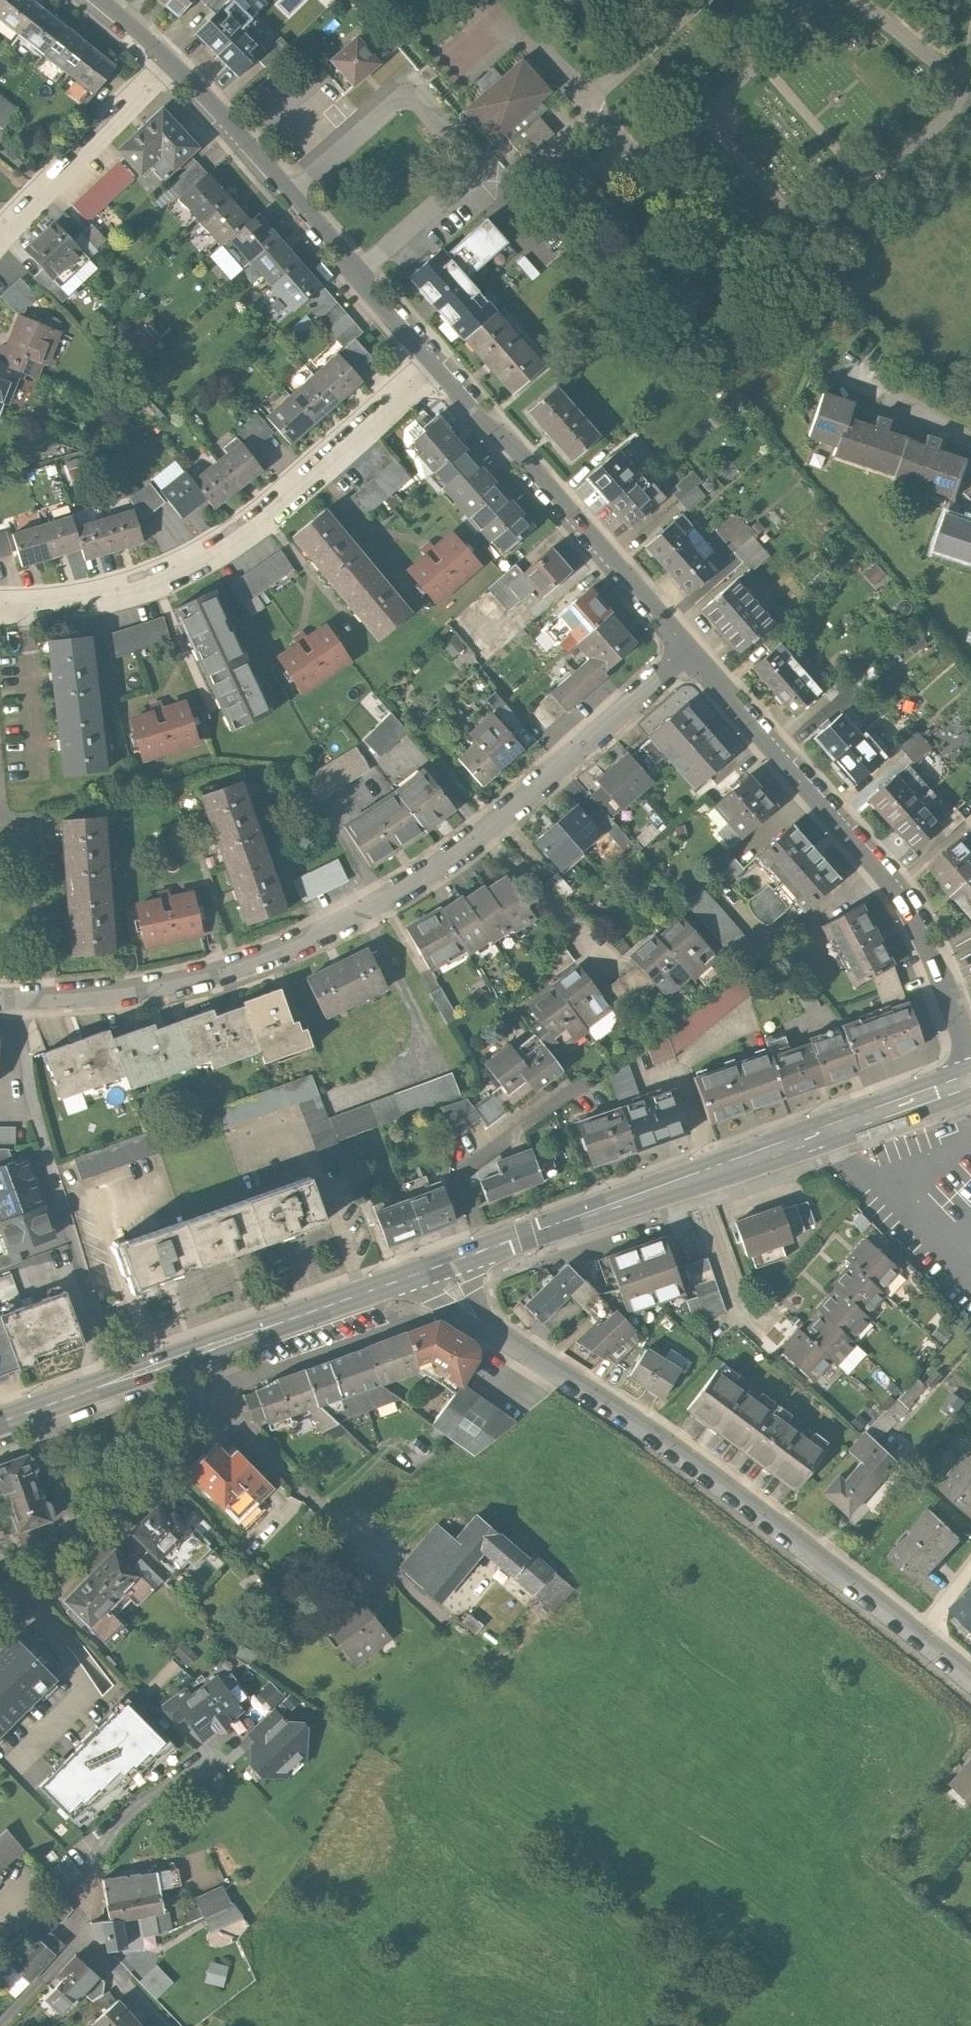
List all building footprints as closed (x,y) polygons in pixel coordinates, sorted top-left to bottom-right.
[(29,0),(6,0),(0,7),(0,23),(19,38),(41,10),(29,0)] [(153,3),(175,22),(194,0),(156,0),(153,3)] [(193,40),(216,62),(244,35),(254,25),(246,18),(253,11),(242,0),(233,0),(216,16),(193,40)] [(216,16),(233,0),(211,0),(206,6),(216,16)] [(41,10),(19,38),(44,58),(67,30),(41,10)] [(67,30),(44,58),(70,77),(92,50),(67,30)] [(244,35),(216,62),(237,82),(257,61),(264,55),(244,35)] [(380,66),(356,38),(328,62),(352,90),(380,66)] [(280,39),(264,55),(257,61),(265,69),(288,47),(280,39)] [(92,50),(70,77),(95,97),(117,69),(92,50)] [(553,96),(523,61),(501,81),(493,72),(475,88),(483,96),(459,116),(491,153),(506,140),(526,162),(555,137),(539,119),(547,112),(542,107),(553,96)] [(3,127),(19,107),(0,93),(0,124),(3,127)] [(162,100),(115,144),(140,170),(152,160),(165,173),(196,144),(200,140),(162,100)] [(203,152),(196,144),(165,173),(162,175),(169,182),(197,158),(203,152)] [(119,158),(72,202),(88,219),(135,175),(119,158)] [(178,193),(206,169),(197,158),(169,182),(178,193)] [(206,169),(178,193),(199,217),(229,190),(208,167),(206,169)] [(178,193),(169,182),(150,198),(159,209),(178,193)] [(229,190),(199,217),(220,241),(228,234),(250,214),(229,190)] [(250,214),(228,234),(249,259),(280,231),(259,207),(250,214)] [(411,280),(465,341),(498,311),(470,280),(516,240),(494,216),(453,252),(448,247),(411,280)] [(52,218),(37,232),(73,271),(89,255),(73,239),(52,218)] [(91,221),(73,239),(89,255),(107,238),(101,231),(91,221)] [(108,225),(101,231),(107,238),(114,232),(108,225)] [(280,231),(249,259),(271,283),(301,255),(280,231)] [(37,232),(23,246),(43,265),(60,284),(73,271),(37,232)] [(301,255),(271,283),(292,307),(303,298),(321,282),(323,280),(301,255)] [(60,284),(43,265),(32,275),(59,304),(69,294),(60,284)] [(36,293),(20,277),(2,293),(17,310),(36,293)] [(321,282),(303,298),(344,345),(357,335),(363,329),(321,282)] [(18,311),(5,342),(0,340),(0,360),(21,368),(36,375),(43,360),(48,362),(62,329),(18,311)] [(465,341),(512,395),(545,365),(498,311),(465,341)] [(344,345),(338,351),(354,370),(373,354),(357,335),(344,345)] [(338,351),(314,371),(339,400),(362,380),(354,370),(338,351)] [(0,360),(0,403),(2,397),(8,399),(21,368),(0,360)] [(339,400),(314,371),(290,392),(315,420),(339,400)] [(557,384),(526,410),(571,460),(601,434),(557,384)] [(291,441),(315,420),(290,392),(266,413),(291,441)] [(839,447),(849,418),(854,403),(825,393),(810,437),(839,447)] [(719,408),(708,419),(717,428),(728,418),(719,408)] [(243,423),(237,428),(253,447),(273,429),(256,411),(243,423)] [(466,441),(440,411),(414,434),(424,445),(419,449),(424,478),(431,471),(466,441)] [(894,475),(906,438),(886,431),(889,421),(877,418),(874,426),(849,418),(839,447),(836,456),(894,475)] [(233,424),(237,428),(243,423),(239,419),(233,424)] [(151,428),(142,435),(149,444),(158,438),(151,428)] [(928,445),(906,438),(894,475),(955,496),(967,458),(939,449),(942,441),(931,437),(928,445)] [(237,438),(215,457),(237,486),(260,467),(237,438)] [(466,441),(431,471),(470,516),(505,486),(466,441)] [(619,446),(585,477),(607,502),(642,472),(619,446)] [(408,472),(395,456),(353,492),(366,508),(408,472)] [(215,457),(190,476),(207,497),(213,505),(237,486),(215,457)] [(694,468),(670,488),(679,498),(697,483),(703,478),(694,468)] [(184,469),(159,489),(182,517),(207,497),(190,476),(184,469)] [(649,480),(642,472),(607,502),(629,526),(667,492),(652,476),(649,480)] [(149,481),(128,498),(143,517),(165,500),(149,481)] [(697,483),(679,498),(689,510),(707,494),(697,483)] [(537,522),(505,486),(470,516),(502,553),(537,522)] [(385,499),(392,507),(402,499),(396,491),(385,499)] [(292,530),(333,580),(366,552),(325,502),(292,530)] [(104,515),(114,549),(143,540),(132,507),(104,515)] [(40,522),(50,557),(80,548),(73,525),(69,513),(40,522)] [(682,513),(646,544),(667,568),(702,537),(682,513)] [(936,550),(970,561),(970,521),(949,514),(936,550)] [(104,515),(73,525),(80,548),(83,559),(114,549),(104,515)] [(733,536),(741,545),(753,535),(763,545),(771,537),(762,528),(765,525),(759,518),(751,525),(748,522),(733,536)] [(10,532),(20,566),(50,557),(40,522),(10,532)] [(12,551),(6,529),(0,531),(0,555),(12,551)] [(427,553),(408,569),(434,601),(481,562),(455,531),(436,545),(431,539),(422,546),(427,553)] [(741,545),(735,551),(744,561),(763,545),(753,535),(741,545)] [(714,552),(702,537),(667,568),(688,593),(718,568),(708,557),(714,552)] [(574,568),(553,545),(524,571),(508,585),(521,601),(536,588),(543,595),(574,568)] [(763,545),(744,561),(752,570),(771,554),(763,545)] [(296,569),(281,547),(228,582),(243,604),(244,603),(257,594),(296,569)] [(333,580),(378,634),(412,606),(366,552),(333,580)] [(509,611),(521,601),(508,585),(524,571),(516,562),(488,586),(509,611)] [(739,578),(702,609),(739,652),(776,621),(739,578)] [(614,607),(593,582),(539,629),(553,645),(560,639),(567,647),(577,639),(614,607)] [(173,601),(202,662),(241,642),(213,583),(173,601)] [(257,594),(244,603),(251,614),(265,605),(257,594)] [(614,607),(577,639),(591,654),(604,670),(641,638),(614,607)] [(162,615),(104,634),(112,657),(170,638),(162,615)] [(297,641),(276,655),(302,692),(351,658),(326,621),(308,634),(303,628),(293,635),(297,641)] [(780,626),(763,641),(769,649),(787,634),(780,626)] [(523,628),(514,637),(519,643),(529,635),(523,628)] [(453,632),(441,642),(453,656),(465,646),(453,632)] [(91,633),(48,638),(52,677),(55,702),(99,697),(91,633)] [(202,662),(231,725),(271,706),(241,642),(202,662)] [(753,669),(773,692),(801,668),(781,645),(753,669)] [(604,670),(591,654),(548,689),(550,692),(566,710),(608,674),(604,670)] [(821,691),(801,668),(773,692),(793,715),(821,691)] [(842,679),(824,693),(830,701),(848,686),(842,679)] [(496,690),(487,698),(503,715),(512,707),(496,690)] [(556,719),(566,710),(550,692),(540,700),(542,703),(556,719)] [(736,751),(690,696),(649,731),(653,735),(666,750),(696,785),(736,751)] [(99,697),(55,702),(60,744),(63,773),(107,768),(99,697)] [(151,707),(129,714),(142,758),(199,740),(186,697),(163,705),(161,698),(150,702),(151,707)] [(556,719),(542,703),(533,711),(546,727),(556,719)] [(391,710),(363,739),(380,756),(407,729),(391,710)] [(491,710),(469,730),(476,738),(501,766),(524,746),(491,710)] [(816,739),(835,761),(863,737),(844,715),(816,739)] [(897,743),(906,753),(924,738),(915,728),(897,743)] [(666,750),(653,735),(632,754),(645,768),(666,750)] [(882,759),(863,737),(835,761),(854,783),(882,759)] [(501,766),(476,738),(456,756),(480,784),(501,766)] [(931,747),(924,738),(906,753),(914,762),(931,747)] [(356,745),(303,776),(317,799),(370,768),(356,745)] [(630,752),(598,780),(602,784),(622,807),(654,779),(645,768),(632,754),(630,752)] [(421,764),(392,787),(425,830),(455,807),(421,764)] [(716,832),(729,846),(780,802),(751,769),(713,802),(729,820),(716,832)] [(214,829),(224,858),(266,844),(242,776),(200,791),(214,829)] [(869,800),(891,826),(919,801),(896,776),(869,800)] [(622,807),(602,784),(590,794),(601,806),(610,817),(622,807)] [(425,830),(392,787),(342,821),(370,866),(425,830)] [(578,800),(557,818),(583,849),(604,830),(591,816),(578,800)] [(940,825),(919,801),(891,826),(914,851),(940,827),(941,826),(940,825)] [(601,806),(591,816),(604,830),(621,849),(631,840),(610,817),(601,806)] [(959,808),(940,825),(941,826),(940,827),(948,835),(965,820),(968,818),(959,808)] [(63,857),(65,886),(109,883),(104,814),(60,817),(63,857)] [(561,868),(583,849),(557,818),(534,838),(561,868)] [(798,818),(753,858),(762,869),(766,866),(779,882),(774,886),(769,883),(750,898),(750,904),(753,910),(757,916),(761,919),(766,922),(770,922),(792,902),(801,911),(844,874),(798,818)] [(673,825),(678,839),(688,836),(684,821),(673,825)] [(951,895),(970,877),(970,846),(962,835),(926,868),(951,895)] [(266,844),(224,858),(237,894),(247,922),(289,908),(266,844)] [(744,867),(727,847),(707,865),(715,875),(723,884),(744,867)] [(338,856),(293,879),(303,899),(348,877),(338,856)] [(507,869),(486,884),(514,926),(516,928),(537,914),(507,869)] [(951,895),(970,917),(970,877),(951,895)] [(483,881),(464,894),(492,935),(495,939),(514,926),(486,884),(483,881)] [(68,926),(70,954),(115,951),(109,883),(65,886),(68,926)] [(136,902),(146,945),(204,932),(199,909),(194,889),(172,894),(170,886),(157,889),(158,897),(136,902)] [(749,941),(703,887),(686,902),(733,956),(749,941)] [(461,891),(442,904),(467,948),(469,951),(492,935),(464,894),(461,891)] [(822,922),(855,983),(873,974),(895,962),(898,961),(864,899),(822,922)] [(441,901),(405,921),(429,963),(447,953),(449,957),(467,948),(442,904),(441,901)] [(199,909),(204,932),(219,929),(214,905),(199,909)] [(657,934),(692,975),(695,979),(720,957),(683,913),(657,934)] [(655,932),(630,953),(637,962),(656,983),(667,997),(692,975),(657,934),(655,932)] [(624,938),(615,946),(623,955),(632,947),(624,938)] [(575,960),(561,940),(542,954),(556,973),(575,960)] [(368,944),(305,974),(325,1016),(388,986),(368,944)] [(637,962),(600,991),(613,1008),(614,1010),(640,990),(642,993),(656,983),(637,962)] [(895,962),(873,974),(883,1005),(906,997),(895,962)] [(600,991),(579,963),(553,981),(555,984),(588,1027),(613,1008),(600,991)] [(667,1030),(675,1054),(752,994),(743,970),(667,1030)] [(588,1027),(555,984),(529,1003),(540,1018),(548,1028),(564,1049),(589,1029),(588,1027)] [(812,984),(796,991),(806,1013),(822,1006),(812,984)] [(281,986),(243,1000),(244,1003),(261,1049),(266,1063),(315,1045),(308,1026),(302,1028),(299,1019),(293,1021),(281,986)] [(459,1018),(441,986),(430,992),(448,1024),(459,1018)] [(659,997),(653,987),(643,994),(650,1004),(659,997)] [(883,1005),(844,1020),(844,1021),(860,1065),(926,1041),(909,996),(906,997),(883,1005)] [(214,1007),(179,1019),(195,1064),(210,1059),(213,1067),(261,1049),(244,1003),(216,1014),(214,1007)] [(548,1028),(540,1018),(531,1025),(535,1031),(538,1035),(548,1028)] [(131,1087),(195,1064),(179,1019),(156,1027),(154,1021),(113,1036),(126,1073),(131,1087)] [(787,1095),(827,1081),(862,1069),(860,1065),(844,1021),(810,1033),(812,1037),(790,1044),(772,1050),(787,1095)] [(61,1096),(126,1073),(113,1036),(109,1026),(44,1050),(61,1096)] [(667,1030),(647,1045),(653,1063),(675,1055),(675,1054),(667,1030)] [(511,1039),(483,1061),(501,1084),(492,1091),(507,1111),(563,1067),(538,1035),(535,1031),(517,1046),(511,1039)] [(772,1050),(790,1044),(786,1033),(768,1039),(770,1045),(772,1050)] [(709,1122),(787,1095),(772,1050),(770,1045),(692,1073),(709,1122)] [(608,1072),(619,1103),(641,1096),(628,1059),(608,1072)] [(299,1100),(324,1168),(346,1161),(338,1139),(329,1116),(312,1070),(213,1106),(221,1128),(299,1100)] [(453,1070),(329,1116),(338,1139),(462,1093),(453,1070)] [(619,1103),(635,1149),(687,1131),(671,1085),(641,1096),(619,1103)] [(507,1111),(492,1091),(473,1105),(481,1115),(489,1125),(507,1111)] [(481,1115),(473,1105),(467,1096),(442,1105),(453,1137),(481,1115)] [(574,1119),(589,1165),(635,1149),(619,1103),(574,1119)] [(0,1126),(0,1147),(15,1147),(15,1126),(0,1126)] [(152,1129),(74,1157),(81,1178),(159,1150),(152,1129)] [(531,1145),(497,1158),(501,1169),(478,1177),(487,1200),(544,1178),(536,1159),(531,1145)] [(536,1159),(544,1178),(559,1172),(552,1152),(536,1159)] [(35,1179),(27,1158),(14,1163),(12,1159),(0,1163),(0,1192),(35,1179)] [(184,1218),(120,1242),(135,1285),(136,1287),(162,1278),(165,1284),(170,1283),(175,1281),(173,1274),(200,1264),(225,1255),(228,1262),(233,1260),(238,1258),(236,1251),(265,1241),(287,1233),(290,1240),(296,1238),(301,1236),(298,1229),(328,1218),(311,1173),(248,1195),(184,1218)] [(44,1204),(35,1179),(0,1192),(0,1210),(3,1218),(44,1204)] [(410,1194),(423,1230),(457,1218),(444,1182),(410,1194)] [(410,1194),(375,1207),(379,1219),(388,1243),(423,1230),(410,1194)] [(379,1219),(375,1207),(370,1196),(360,1199),(369,1223),(379,1219)] [(808,1199),(797,1203),(804,1224),(815,1221),(808,1199)] [(782,1201),(736,1217),(749,1255),(752,1254),(756,1267),(787,1256),(782,1243),(794,1239),(793,1233),(806,1229),(804,1224),(797,1203),(784,1207),(782,1201)] [(9,1249),(55,1233),(44,1204),(3,1218),(0,1219),(0,1224),(9,1249)] [(687,1291),(667,1233),(597,1257),(606,1284),(618,1280),(629,1311),(687,1291)] [(901,1268),(866,1237),(847,1257),(850,1262),(882,1289),(901,1268)] [(708,1258),(687,1265),(698,1295),(687,1299),(695,1321),(726,1310),(708,1258)] [(586,1278),(568,1260),(524,1303),(536,1316),(542,1322),(571,1293),(586,1278)] [(889,1295),(882,1289),(850,1262),(833,1282),(839,1288),(873,1316),(889,1295)] [(22,1303),(10,1272),(0,1276),(0,1311),(22,1303)] [(586,1278),(571,1293),(596,1318),(599,1315),(603,1318),(614,1309),(586,1278)] [(0,1311),(0,1314),(19,1365),(84,1342),(65,1288),(22,1303),(0,1311)] [(873,1316),(839,1288),(820,1311),(824,1314),(854,1339),(869,1320),(873,1316)] [(529,1323),(536,1316),(524,1303),(521,1300),(514,1307),(529,1323)] [(603,1318),(599,1315),(596,1318),(576,1338),(607,1356),(636,1326),(619,1305),(614,1309),(603,1318)] [(6,1374),(8,1372),(7,1370),(19,1365),(0,1314),(0,1377),(6,1374)] [(440,1314),(405,1328),(420,1367),(428,1363),(463,1383),(481,1354),(481,1344),(475,1335),(440,1314)] [(861,1344),(854,1339),(824,1314),(805,1336),(832,1359),(842,1366),(861,1344)] [(636,1326),(607,1356),(617,1364),(639,1339),(636,1326)] [(366,1343),(380,1382),(420,1367),(405,1328),(366,1343)] [(815,1379),(832,1359),(805,1336),(798,1330),(780,1351),(815,1379)] [(366,1343),(328,1357),(342,1395),(380,1382),(366,1343)] [(664,1398),(684,1367),(649,1345),(629,1376),(664,1398)] [(328,1357),(305,1365),(319,1403),(342,1395),(328,1357)] [(305,1365),(277,1375),(290,1414),(308,1408),(320,1431),(339,1421),(319,1403),(305,1365)] [(946,1375),(938,1368),(927,1381),(934,1388),(946,1375)] [(773,1407),(747,1388),(720,1369),(690,1410),(717,1429),(743,1449),(773,1407)] [(277,1375),(256,1388),(257,1390),(266,1416),(270,1429),(293,1422),(290,1414),(277,1375)] [(918,1376),(866,1429),(876,1438),(928,1386),(918,1376)] [(401,1398),(380,1382),(342,1395),(366,1410),(401,1398)] [(517,1419),(463,1383),(432,1425),(436,1427),(447,1434),(450,1437),(474,1454),(517,1419)] [(968,1401),(954,1389),(942,1404),(956,1415),(968,1401)] [(266,1416),(257,1390),(245,1394),(255,1420),(266,1416)] [(342,1395),(319,1403),(339,1421),(366,1410),(342,1395)] [(743,1449),(770,1468),(796,1487),(826,1446),(800,1427),(773,1407),(743,1449)] [(447,1434),(436,1427),(431,1435),(441,1442),(447,1434)] [(840,1472),(823,1492),(851,1517),(902,1461),(876,1438),(866,1429),(849,1449),(862,1461),(847,1477),(840,1472)] [(216,1441),(186,1470),(245,1529),(265,1509),(259,1503),(275,1487),(235,1447),(228,1453),(216,1441)] [(5,1499),(40,1487),(35,1472),(39,1465),(35,1456),(28,1451),(0,1462),(0,1486),(5,1499)] [(970,1459),(966,1455),(950,1473),(954,1476),(943,1488),(970,1514),(970,1458),(970,1459)] [(40,1487),(5,1499),(17,1532),(52,1520),(51,1516),(53,1510),(51,1502),(45,1499),(40,1487)] [(167,1512),(157,1502),(130,1529),(149,1548),(164,1563),(196,1531),(172,1507),(167,1512)] [(964,1538),(930,1507),(910,1528),(913,1531),(891,1554),(921,1583),(964,1538)] [(436,1521),(400,1567),(441,1603),(485,1552),(512,1578),(531,1556),(501,1530),(498,1530),(476,1512),(455,1537),(436,1521)] [(114,1547),(89,1573),(122,1606),(130,1598),(137,1605),(155,1587),(132,1564),(114,1547)] [(164,1563),(149,1548),(140,1557),(162,1579),(170,1587),(179,1578),(164,1563)] [(534,1552),(531,1556),(512,1578),(532,1596),(534,1594),(554,1571),(555,1570),(534,1552)] [(132,1564),(155,1587),(162,1579),(140,1557),(132,1564)] [(554,1571),(534,1594),(554,1613),(574,1589),(554,1571)] [(89,1573),(62,1600),(103,1639),(120,1622),(114,1616),(122,1606),(89,1573)] [(393,1638),(349,1583),(345,1587),(314,1611),(357,1666),(393,1638)] [(950,1608),(970,1630),(970,1588),(950,1608)] [(282,1615),(275,1607),(269,1613),(275,1621),(282,1615)] [(483,1625),(470,1613),(462,1622),(475,1634),(483,1625)] [(12,1633),(0,1645),(0,1730),(54,1676),(12,1633)] [(198,1655),(184,1642),(174,1652),(187,1666),(198,1655)] [(174,1725),(184,1719),(202,1742),(216,1732),(219,1733),(230,1726),(231,1721),(245,1711),(216,1673),(192,1693),(186,1687),(155,1709),(174,1725)] [(270,1682),(258,1694),(273,1709),(275,1707),(285,1698),(270,1682)] [(282,1702),(290,1711),(299,1702),(290,1694),(282,1702)] [(67,1842),(169,1741),(127,1699),(25,1800),(67,1842)] [(306,1763),(305,1723),(286,1720),(275,1707),(273,1709),(247,1734),(254,1742),(250,1746),(249,1765),(262,1776),(290,1778),(306,1763)] [(950,1780),(970,1799),(970,1756),(950,1780)] [(7,1864),(24,1849),(6,1827),(0,1832),(0,1856),(7,1864)] [(9,1867),(7,1864),(0,1856),(0,1881),(9,1867)] [(72,1856),(55,1867),(66,1884),(83,1873),(72,1856)] [(102,1878),(109,1921),(122,1921),(137,1918),(163,1913),(163,1908),(156,1871),(139,1874),(139,1872),(102,1878)] [(267,1909),(235,1873),(221,1885),(194,1898),(198,1907),(184,1912),(188,1922),(202,1916),(210,1932),(243,1917),(250,1925),(267,1909)] [(163,1913),(137,1918),(140,1935),(159,1932),(159,1934),(173,1928),(169,1907),(163,1908),(163,1913)] [(33,1935),(54,1954),(64,1944),(50,1930),(58,1922),(43,1908),(25,1927),(33,1935)] [(102,1921),(90,1923),(92,1935),(99,1943),(104,1942),(106,1952),(127,1947),(122,1921),(109,1921),(102,1921)] [(7,1963),(28,1983),(54,1954),(33,1935),(7,1963)] [(67,1975),(44,1999),(58,2012),(68,2001),(71,2004),(82,1992),(98,1974),(75,1952),(59,1969),(67,1975)] [(229,1966),(210,1961),(205,1982),(223,1986),(229,1966)] [(98,1974),(82,1992),(91,2001),(102,1994),(103,1981),(98,1974)] [(108,1990),(102,1994),(91,2001),(78,2009),(84,2019),(115,2000),(108,1990)] [(89,2025),(90,2025),(142,2025),(118,2000),(89,2025)]
